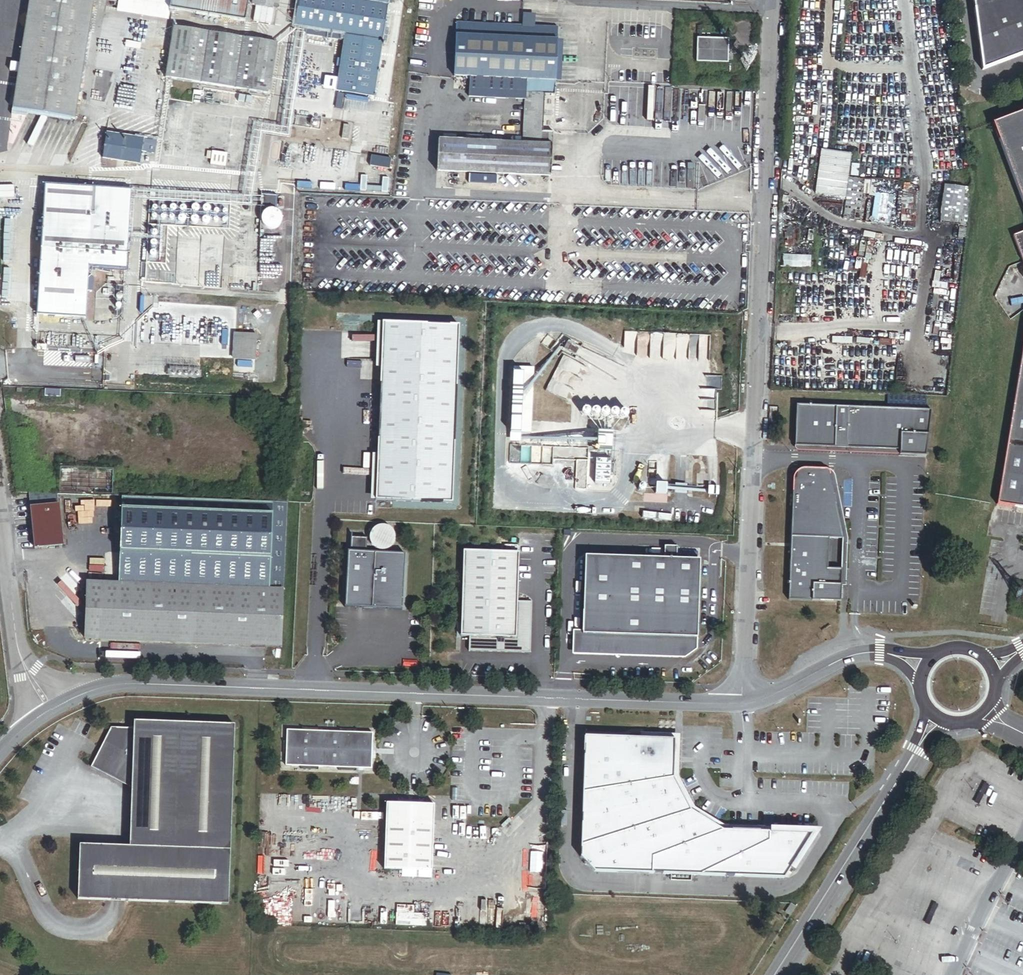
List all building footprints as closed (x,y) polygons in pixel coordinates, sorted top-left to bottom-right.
[(94,0),(30,0),(12,115),(26,118),(29,113),(31,113),(39,117),(40,114),(42,115),(49,118),(50,116),(52,116),(60,120),(61,117),(63,118),(70,121),(71,119),(75,120),(94,0)] [(171,0),(120,0),(118,13),(167,21),(169,10),(171,0)] [(248,0),(171,0),(169,10),(245,22),(248,0)] [(280,0),(253,0),(253,5),(278,9),(280,0)] [(390,0),(299,0),(295,26),(296,27),(344,34),(345,35),(336,91),(374,97),(390,0)] [(1022,55),(1022,0),(973,0),(982,71),(1022,55)] [(525,93),(522,145),(438,141),(437,171),(551,177),(553,133),(543,133),(545,94),(555,95),(558,29),(456,24),(453,90),(525,93)] [(344,34),(296,27),(295,31),(343,40),(344,34)] [(267,94),(275,44),(174,28),(166,78),(267,94)] [(695,62),(727,63),(727,40),(696,39),(695,62)] [(320,103),(325,73),(290,67),(285,97),(320,103)] [(993,124),(1022,204),(1022,112),(993,124)] [(348,141),(350,126),(344,125),(342,140),(348,141)] [(153,155),(155,143),(143,141),(143,140),(107,134),(103,159),(132,164),(136,165),(139,165),(141,153),(153,155)] [(821,150),(814,195),(845,199),(848,179),(851,154),(821,150)] [(900,226),(905,187),(848,179),(845,199),(843,218),(900,226)] [(37,316),(85,319),(89,262),(127,264),(132,191),(45,185),(37,316)] [(960,227),(965,189),(945,186),(940,224),(960,227)] [(967,227),(971,189),(965,189),(960,227),(967,227)] [(261,208),(272,209),(272,199),(262,198),(261,208)] [(263,224),(276,233),(284,220),(270,212),(263,224)] [(1013,236),(1022,263),(1022,233),(1013,236)] [(812,270),(813,258),(784,256),(784,269),(812,270)] [(34,287),(0,285),(0,308),(3,308),(3,299),(33,301),(34,287)] [(199,375),(201,322),(187,321),(185,374),(199,375)] [(453,504),(460,325),(383,322),(382,365),(376,501),(453,504)] [(255,362),(257,336),(236,334),(234,360),(255,362)] [(997,505),(1022,509),(1022,349),(997,505)] [(530,432),(533,367),(511,367),(509,431),(530,432)] [(796,406),(794,445),(901,448),(901,456),(926,456),(927,410),(796,406)] [(609,483),(610,459),(595,459),(594,482),(609,483)] [(122,497),(123,471),(60,468),(59,495),(122,497)] [(793,480),(788,600),(841,602),(841,587),(842,569),(827,569),(828,539),(843,539),(843,514),(835,474),(825,469),(802,468),(795,473),(793,480)] [(659,488),(659,497),(671,498),(671,489),(659,488)] [(59,505),(58,495),(29,494),(30,508),(59,505)] [(285,591),(288,504),(122,498),(119,583),(119,585),(285,591)] [(63,547),(59,505),(30,508),(34,550),(63,547)] [(396,540),(396,535),(394,531),(391,527),(386,525),(381,525),(377,527),(373,530),(371,535),(371,540),(373,544),(377,548),(381,550),(386,550),(391,548),(394,545),(396,540)] [(405,610),(407,553),(368,552),(369,538),(353,537),(352,552),(349,551),(348,608),(405,610)] [(664,559),(585,556),(583,634),(697,637),(699,562),(676,561),(677,548),(664,548),(664,559)] [(519,603),(520,553),(465,552),(462,637),(470,637),(469,652),(532,654),(533,603),(519,603)] [(283,647),(285,591),(119,585),(86,584),(84,640),(283,647)] [(126,732),(101,769),(140,795),(138,852),(87,850),(85,903),(239,908),(245,728),(146,725),(145,732),(126,732)] [(306,733),(294,733),(293,744),(290,744),(290,757),(293,757),(292,769),(306,769),(306,772),(323,773),(323,770),(344,770),(344,773),(363,774),(363,771),(370,772),(377,772),(377,762),(377,747),(378,735),(362,735),(363,732),(344,732),(344,734),(325,734),(325,731),(306,731),(306,733)] [(793,875),(823,830),(725,826),(693,817),(683,783),(685,739),(641,738),(641,743),(675,744),(674,783),(686,823),(724,835),(812,837),(789,872),(793,875)] [(789,872),(812,837),(724,835),(686,823),(674,783),(675,744),(641,743),(586,741),(582,860),(595,875),(783,881),(789,872)] [(437,874),(439,808),(392,807),(390,873),(437,874)] [(787,918),(795,905),(789,905),(782,915),(787,918)]
